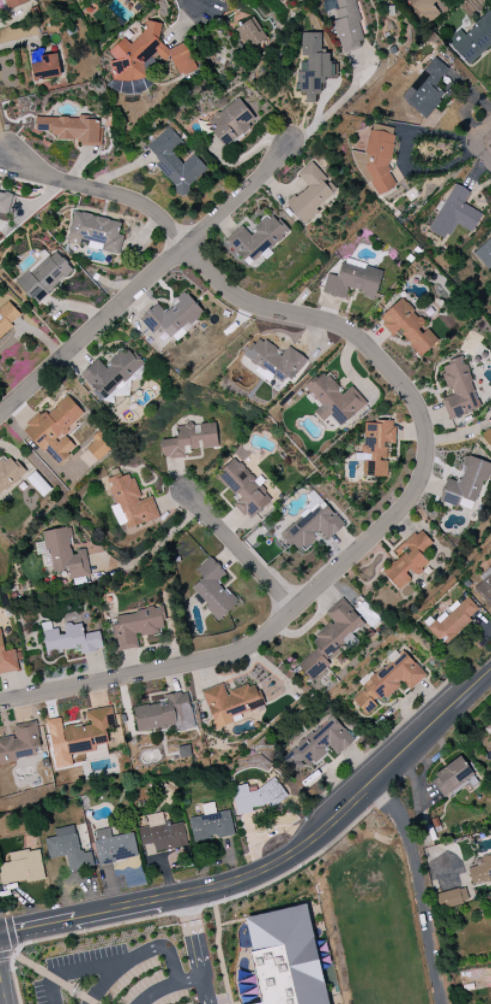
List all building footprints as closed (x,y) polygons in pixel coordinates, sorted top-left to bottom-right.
[(28,0),(4,0),(8,10),(29,1),(28,0)] [(342,54),(366,47),(352,0),(334,0),(339,19),(333,21),(342,54)] [(428,24),(440,14),(432,5),(438,0),(407,0),(428,24)] [(490,11),(464,34),(460,29),(447,41),(469,66),(490,47),(490,12),(490,11)] [(235,29),(249,50),(267,39),(254,17),(235,29)] [(147,78),(146,70),(155,65),(162,62),(171,58),(181,78),(197,69),(182,43),(167,51),(161,40),(159,22),(144,23),(143,24),(144,34),(132,41),(122,42),(108,49),(114,60),(110,62),(112,82),(147,78)] [(320,33),(301,33),(302,56),(304,56),(305,72),(297,72),(297,93),(305,92),(305,103),(316,103),(316,95),(322,94),(322,78),(331,78),(330,53),(321,54),(320,33)] [(30,54),(34,81),(61,77),(57,54),(42,56),(41,52),(30,54)] [(401,99),(425,119),(446,93),(436,85),(449,69),(434,57),(401,99)] [(225,146),(257,122),(239,98),(207,123),(225,146)] [(100,147),(101,121),(89,121),(89,116),(79,116),(79,118),(36,117),(36,131),(54,131),(54,139),(79,139),(79,146),(100,147)] [(365,153),(347,150),(367,183),(371,184),(378,196),(394,187),(395,184),(388,173),(395,136),(390,127),(371,124),(365,153)] [(146,147),(160,162),(156,165),(181,194),(209,171),(194,154),(183,164),(172,152),(183,143),(169,127),(146,147)] [(337,192),(326,179),(327,178),(311,162),(297,175),(307,185),(286,204),(304,223),(337,192)] [(455,224),(473,232),(482,213),(464,204),(470,191),(454,184),(445,204),(442,202),(428,231),(447,240),(455,224)] [(15,195),(0,192),(0,216),(9,218),(15,195)] [(121,223),(75,211),(67,242),(79,245),(81,239),(92,242),(102,245),(100,251),(123,256),(127,239),(118,237),(121,223)] [(225,241),(249,267),(289,231),(272,213),(249,234),(242,226),(225,241)] [(488,269),(490,266),(490,238),(474,254),(488,269)] [(73,269),(56,252),(50,258),(45,254),(15,283),(36,305),(73,269)] [(383,270),(343,260),(339,277),(327,274),(323,293),(346,299),(348,288),(364,292),(363,297),(375,300),(383,270)] [(139,319),(153,335),(162,327),(174,341),(205,315),(186,293),(164,312),(157,304),(139,319)] [(378,319),(393,336),(398,332),(421,357),(438,341),(428,329),(423,333),(419,329),(426,323),(402,297),(378,319)] [(8,301),(0,309),(0,337),(23,317),(8,301)] [(288,346),(283,354),(258,336),(244,356),(282,383),(286,376),(293,381),(308,360),(288,346)] [(98,359),(80,375),(103,401),(143,364),(126,346),(104,366),(98,359)] [(482,407),(462,359),(439,368),(451,396),(441,399),(449,420),(482,407)] [(340,427),(367,404),(352,386),(343,394),(324,372),(306,387),(321,405),(314,412),(323,422),(330,415),(340,427)] [(23,428),(56,466),(76,448),(64,434),(85,416),(68,396),(45,416),(41,412),(23,428)] [(387,477),(387,457),(389,457),(389,445),(394,445),(395,422),(363,422),(363,477),(387,477)] [(216,423),(175,427),(176,438),(161,440),(163,459),(188,457),(187,449),(218,447),(216,423)] [(482,438),(490,448),(490,429),(482,438)] [(85,447),(98,462),(113,448),(99,434),(85,447)] [(24,471),(9,455),(0,463),(0,493),(24,471)] [(467,456),(458,482),(446,478),(439,501),(457,506),(460,496),(480,502),(490,467),(490,464),(467,456)] [(271,500),(236,457),(217,473),(237,498),(232,502),(247,519),(271,500)] [(159,518),(152,496),(140,500),(131,473),(121,477),(118,469),(112,470),(114,476),(106,479),(115,506),(111,507),(119,531),(159,518)] [(299,552),(320,533),(327,541),(344,525),(323,502),(317,507),(320,510),(314,516),(309,511),(283,534),(299,552)] [(44,531),(51,573),(68,570),(70,580),(90,577),(86,551),(71,553),(68,538),(72,537),(70,527),(44,531)] [(383,570),(397,589),(413,577),(429,565),(421,554),(432,545),(421,529),(402,544),(408,552),(383,570)] [(196,570),(203,578),(191,588),(219,620),(238,604),(218,580),(225,573),(211,557),(196,570)] [(490,606),(490,569),(472,587),(490,607),(490,606)] [(427,627),(443,645),(480,611),(468,597),(460,604),(457,601),(446,611),(427,627)] [(332,621),(311,640),(318,648),(298,665),(311,681),(332,664),(326,657),(364,623),(342,598),(325,613),(332,621)] [(381,620),(364,602),(354,610),(372,629),(381,620)] [(137,648),(136,636),(164,631),(160,607),(115,615),(117,626),(114,626),(117,651),(137,648)] [(46,653),(81,649),(81,654),(102,651),(100,632),(82,634),(80,623),(64,625),(65,635),(59,635),(59,629),(51,629),(50,622),(42,623),(46,653)] [(19,671),(15,650),(5,651),(1,629),(0,629),(0,674),(19,671)] [(425,676),(398,647),(386,659),(388,661),(361,685),(365,689),(352,700),(367,716),(403,682),(410,690),(425,676)] [(202,690),(215,729),(243,720),(241,714),(263,707),(255,684),(226,693),(223,684),(202,690)] [(138,731),(174,725),(176,733),(195,729),(188,691),(164,696),(165,702),(133,708),(138,731)] [(54,768),(86,764),(85,752),(94,751),(93,745),(108,743),(106,729),(115,728),(112,707),(87,710),(88,724),(62,728),(61,718),(48,720),(54,768)] [(337,756),(354,740),(331,715),(282,760),(295,774),(307,763),(312,768),(327,755),(323,751),(328,746),(337,756)] [(41,756),(35,722),(14,725),(16,737),(0,739),(0,763),(41,756)] [(443,798),(474,778),(461,758),(430,777),(443,798)] [(288,797),(275,778),(255,791),(250,792),(245,784),(232,787),(237,816),(253,813),(252,808),(268,805),(270,809),(288,797)] [(190,818),(194,842),(217,838),(234,836),(230,811),(216,813),(214,803),(202,805),(204,816),(190,818)] [(138,828),(141,846),(154,844),(155,852),(189,846),(184,822),(166,826),(164,812),(147,816),(149,826),(138,828)] [(54,829),(55,837),(45,839),(49,859),(66,856),(69,871),(94,866),(91,851),(79,853),(74,826),(54,829)] [(138,857),(133,833),(111,837),(109,828),(95,831),(97,842),(94,842),(99,865),(138,857)] [(45,878),(39,848),(9,854),(10,862),(0,864),(0,878),(2,887),(45,878)] [(472,886),(490,882),(490,854),(475,857),(477,866),(468,868),(472,886)] [(436,895),(441,910),(469,902),(464,887),(436,895)] [(309,905),(246,917),(252,952),(251,952),(260,1003),(258,1003),(327,1003),(309,905)]
